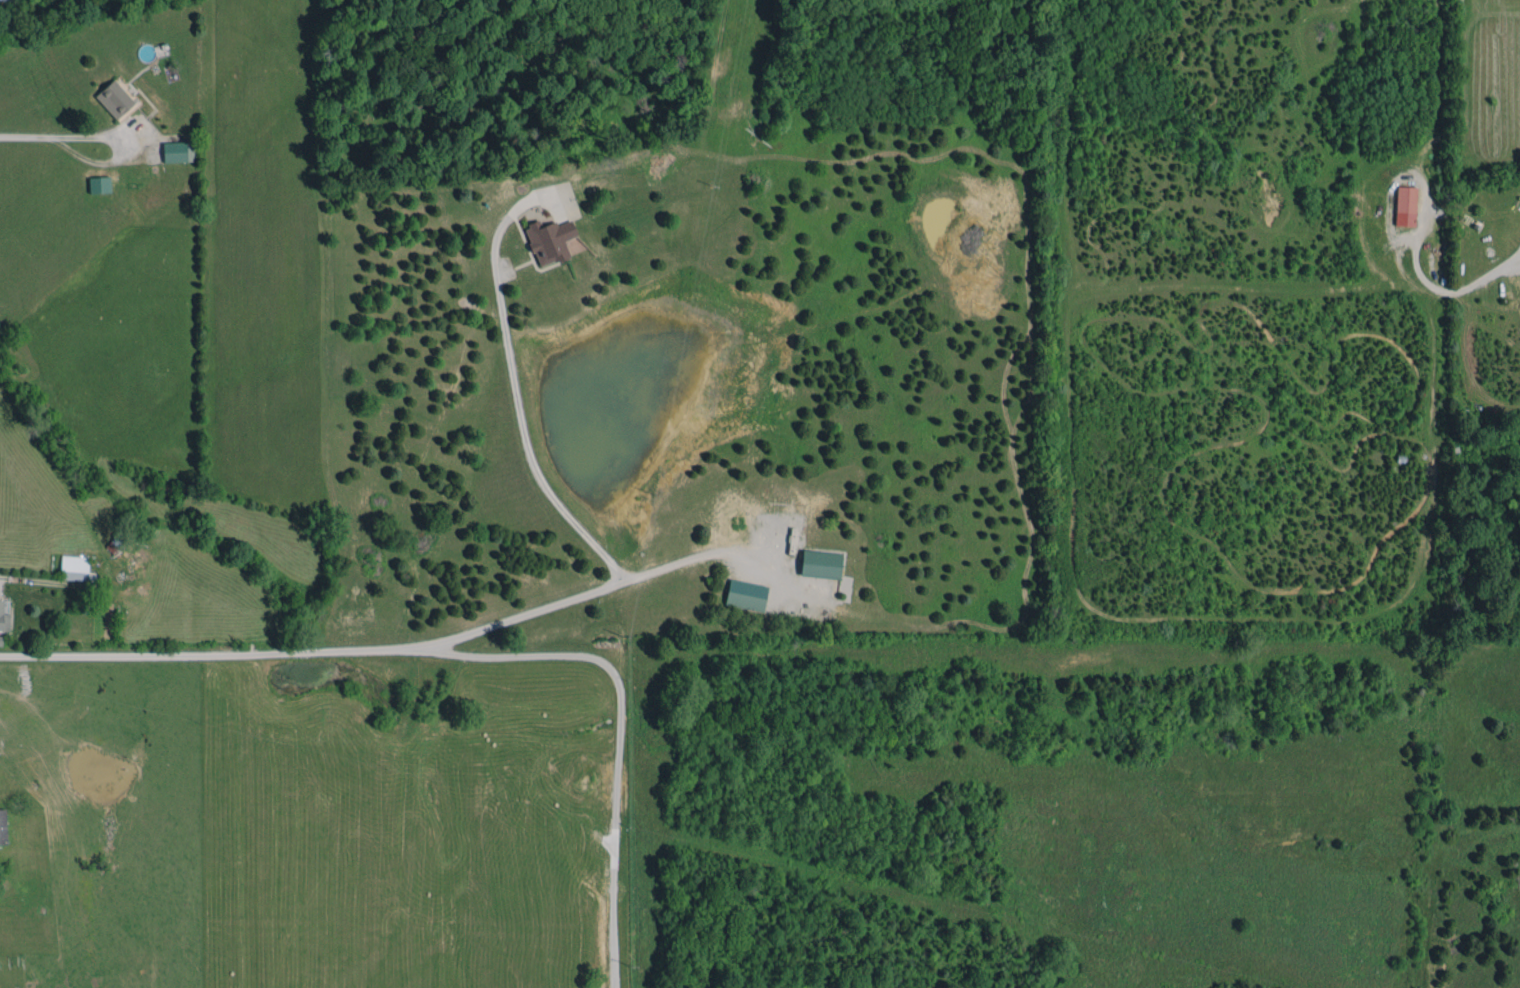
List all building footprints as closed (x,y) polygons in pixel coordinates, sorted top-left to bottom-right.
[(95,96),(116,119),(135,102),(114,79),(95,96)] [(194,161),(193,141),(163,142),(164,162),(194,161)] [(111,192),(110,176),(89,177),(89,193),(111,192)] [(1415,226),(1416,186),(1396,186),(1395,225),(1415,226)] [(538,268),(570,256),(564,240),(577,236),(571,220),(557,225),(556,220),(541,226),(539,221),(523,226),(538,268)] [(799,574),(839,580),(842,554),(803,548),(799,574)] [(95,582),(96,573),(87,572),(88,558),(62,555),(59,578),(95,582)] [(762,612),(768,586),(729,578),(724,604),(762,612)] [(0,600),(0,645),(2,645),(2,632),(9,632),(9,613),(3,613),(3,600),(0,600)]
